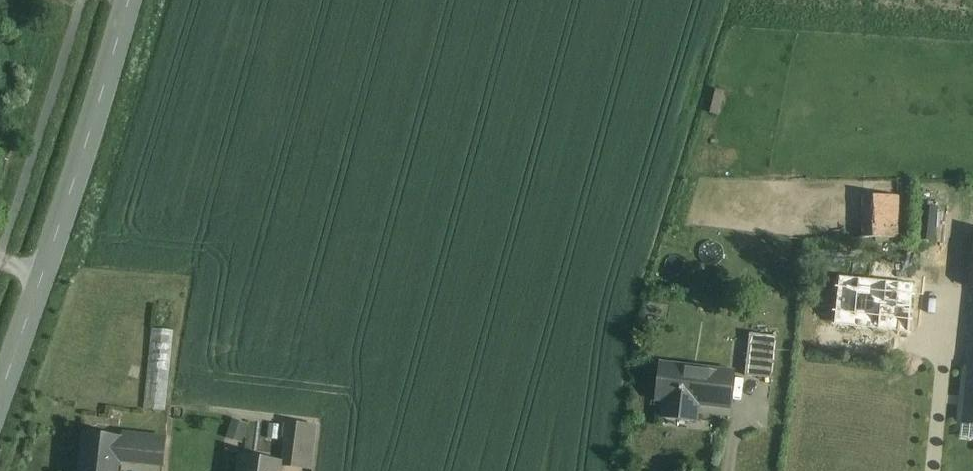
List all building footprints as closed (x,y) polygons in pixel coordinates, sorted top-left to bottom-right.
[(726,93),(716,90),(709,112),(719,115),(726,93)] [(898,239),(899,196),(864,196),(864,226),(863,238),(898,239)] [(922,239),(936,242),(943,208),(929,205),(922,239)] [(863,238),(864,226),(855,226),(855,238),(863,238)] [(891,282),(840,277),(835,325),(886,331),(891,282)] [(934,287),(891,282),(886,331),(929,335),(934,287)] [(166,399),(174,319),(153,317),(145,397),(166,399)] [(772,378),(778,338),(751,334),(746,375),(772,378)] [(734,373),(661,365),(657,399),(665,400),(663,417),(696,420),(698,404),(730,408),(734,373)] [(966,368),(960,423),(972,424),(972,369),(968,368),(966,368)] [(232,421),(231,451),(246,451),(247,421),(232,421)] [(316,469),(319,424),(286,421),(283,467),(316,469)] [(85,434),(81,470),(116,470),(120,442),(121,438),(85,434)] [(241,458),(239,470),(275,470),(276,462),(241,458)]
